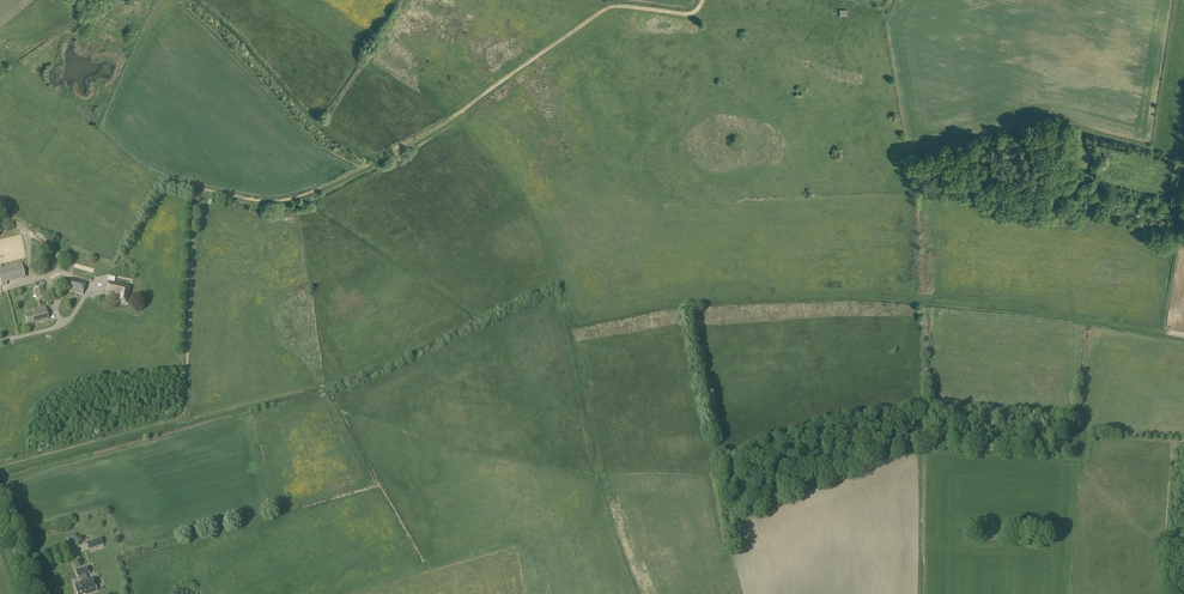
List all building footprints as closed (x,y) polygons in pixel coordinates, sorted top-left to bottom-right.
[(21,263),(0,268),(0,279),(1,285),(7,284),(6,280),(24,276),(21,263)] [(105,296),(118,298),(119,298),(119,302),(125,303),(128,285),(120,283),(120,282),(114,281),(115,277),(108,276),(105,296)] [(67,290),(82,295),(86,281),(71,277),(67,290)] [(34,289),(37,299),(45,297),(42,287),(34,289)] [(34,312),(29,313),(25,314),(27,324),(32,323),(48,319),(46,307),(33,310),(34,312)] [(101,537),(91,540),(94,548),(103,545),(101,537)] [(86,575),(90,574),(87,567),(76,571),(78,578),(80,577),(82,583),(75,586),(77,593),(90,593),(97,592),(92,578),(88,580),(86,575)]
